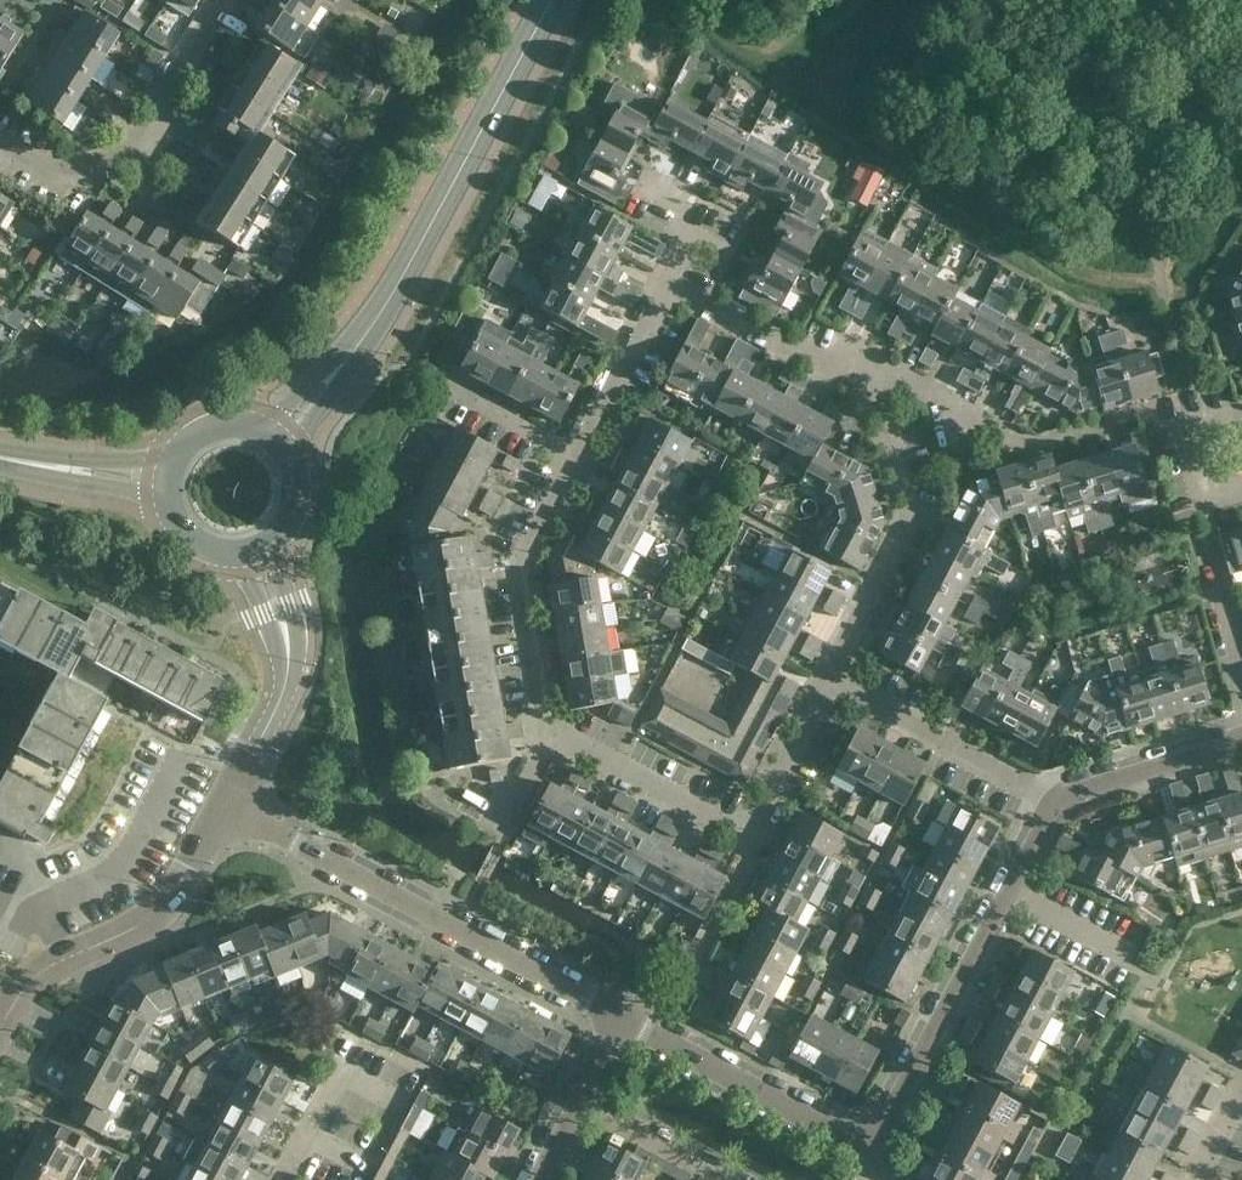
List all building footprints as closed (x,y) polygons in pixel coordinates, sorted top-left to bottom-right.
[(91,10),(97,1),(96,0),(74,0),(91,10)] [(117,18),(122,8),(109,0),(104,0),(100,7),(117,18)] [(194,9),(199,0),(167,0),(165,2),(189,17),(194,9)] [(292,49),(306,27),(271,4),(264,0),(249,0),(247,4),(264,15),(256,28),(292,51),(292,49)] [(321,4),(314,0),(273,0),(271,4),(306,27),(321,4)] [(69,35),(105,57),(120,34),(83,11),(69,34),(69,35)] [(128,11),(122,21),(139,32),(145,22),(128,11)] [(1,70),(24,34),(8,24),(11,19),(4,14),(1,19),(0,19),(0,20),(0,71),(1,70)] [(144,35),(161,46),(167,36),(150,25),(144,35)] [(47,52),(91,79),(105,57),(69,35),(69,34),(61,28),(47,52)] [(231,87),(222,101),(216,98),(212,106),(217,109),(216,110),(220,112),(212,123),(233,136),(235,134),(248,142),(250,139),(254,130),(295,64),(259,42),(250,57),(245,54),(240,62),(245,65),(236,79),(230,76),(226,84),(231,87)] [(33,74),(77,102),(91,79),(47,52),(33,74)] [(162,60),(150,53),(143,65),(154,71),(162,60)] [(77,102),(33,74),(18,97),(72,132),(87,108),(77,102)] [(136,76),(129,88),(140,95),(148,83),(136,76)] [(600,140),(628,155),(639,135),(648,139),(648,138),(657,120),(657,119),(662,109),(614,83),(603,102),(616,109),(600,140)] [(727,87),(722,96),(730,100),(735,91),(727,87)] [(134,105),(122,99),(115,110),(126,117),(134,105)] [(670,140),(690,151),(706,122),(667,101),(662,109),(657,119),(657,120),(648,138),(648,139),(665,149),(670,140)] [(108,133),(114,124),(97,114),(91,123),(108,133)] [(706,171),(724,180),(745,142),(749,134),(710,114),(706,122),(690,151),(711,162),(706,171)] [(210,213),(202,225),(239,248),(295,157),(254,130),(250,139),(255,142),(245,157),(216,139),(209,150),(238,168),(231,179),(202,161),(195,172),(224,190),(217,202),(188,183),(181,194),(210,213)] [(614,203),(617,198),(627,180),(617,175),(628,155),(600,140),(577,184),(614,203)] [(768,192),(783,163),(745,142),(724,180),(743,190),(747,181),(768,192)] [(553,172),(561,158),(550,151),(541,166),(553,172)] [(823,184),(805,175),(810,164),(788,153),(783,163),(768,192),(789,203),(784,212),(803,222),(814,227),(826,204),(819,191),(823,184)] [(0,194),(0,225),(14,203),(0,194)] [(85,212),(69,238),(64,248),(58,257),(82,272),(110,227),(121,209),(109,202),(98,220),(85,212)] [(580,232),(617,252),(624,240),(659,258),(666,245),(593,206),(580,232)] [(773,254),(801,270),(821,231),(814,227),(803,222),(784,212),(774,230),(783,235),(773,254)] [(121,234),(110,227),(82,272),(104,286),(132,241),(144,223),(132,216),(121,234)] [(862,228),(837,274),(852,282),(838,307),(849,314),(887,242),(862,228)] [(132,241),(104,286),(127,300),(155,255),(166,237),(154,230),(142,248),(132,241)] [(580,232),(567,257),(639,296),(645,284),(624,272),(624,271),(611,264),(617,252),(580,232)] [(887,242),(849,314),(861,320),(875,294),(887,301),(907,263),(909,264),(913,256),(887,242)] [(164,262),(155,255),(127,300),(149,313),(154,305),(176,269),(188,251),(177,244),(164,262)] [(775,318),(780,309),(801,270),(773,254),(761,275),(752,270),(738,298),(775,318)] [(489,280),(542,298),(551,273),(497,255),(489,280)] [(154,305),(177,319),(186,306),(200,315),(225,275),(199,257),(187,276),(176,269),(154,305)] [(554,281),(591,301),(598,288),(633,307),(639,296),(567,257),(554,281)] [(898,340),(932,276),(909,264),(907,263),(887,301),(901,308),(887,334),(898,340)] [(1228,294),(1236,320),(1236,321),(1241,319),(1241,268),(1228,294)] [(932,276),(898,340),(910,346),(923,320),(935,326),(936,327),(952,299),(953,299),(958,291),(958,290),(932,276)] [(619,332),(596,320),(584,314),(591,301),(554,281),(539,307),(577,327),(589,333),(603,341),(612,345),(619,332)] [(956,349),(980,303),(958,291),(953,299),(952,299),(936,327),(935,326),(930,335),(956,349)] [(7,324),(16,329),(29,308),(20,302),(7,324)] [(980,303),(956,349),(980,362),(1005,316),(980,303)] [(1005,316),(980,362),(1005,375),(1025,337),(1026,338),(1030,329),(1005,316)] [(689,394),(709,357),(697,350),(711,324),(697,318),(664,381),(689,394)] [(1236,321),(1236,320),(1231,322),(1237,343),(1241,341),(1241,319),(1236,321)] [(509,337),(505,346),(504,345),(484,383),(509,396),(529,358),(536,346),(543,333),(531,326),(522,344),(509,337)] [(1110,333),(1115,347),(1127,344),(1122,329),(1110,333)] [(484,383),(504,345),(479,331),(459,369),(484,383)] [(543,333),(536,346),(547,352),(554,339),(543,333)] [(1103,406),(1101,406),(1102,410),(1130,401),(1118,360),(1119,360),(1115,347),(1110,333),(1097,337),(1103,355),(1089,360),(1090,363),(1091,362),(1093,367),(1091,367),(1103,406)] [(1029,388),(1049,350),(1026,338),(1025,337),(1005,375),(1017,381),(1010,393),(1011,394),(1004,407),(1017,414),(1030,388),(1029,388)] [(709,357),(689,394),(714,407),(747,344),(736,338),(722,364),(709,357)] [(747,344),(714,407),(738,420),(758,383),(747,377),(753,364),(752,364),(759,350),(747,344)] [(918,361),(930,367),(937,354),(925,348),(918,361)] [(1079,366),(1050,351),(1049,350),(1029,388),(1030,388),(1077,414),(1101,406),(1103,406),(1091,367),(1093,367),(1091,362),(1090,363),(1079,366)] [(593,359),(580,352),(573,366),(586,373),(593,359)] [(1154,378),(1163,376),(1164,376),(1157,352),(1147,355),(1146,352),(1137,355),(1119,360),(1118,360),(1130,401),(1159,393),(1154,378)] [(533,409),(553,371),(529,358),(509,396),(533,409)] [(789,384),(796,371),(785,365),(778,379),(789,384)] [(967,387),(974,374),(963,368),(955,381),(967,387)] [(553,371),(533,409),(559,423),(579,385),(553,371)] [(801,390),(808,377),(796,371),(789,384),(789,385),(783,397),(782,396),(762,434),(787,447),(807,410),(796,404),(803,391),(801,390)] [(974,374),(967,387),(979,393),(986,380),(974,374)] [(758,383),(738,420),(762,434),(782,396),(758,383)] [(845,397),(834,391),(826,404),(820,417),(807,410),(787,447),(811,460),(812,460),(821,445),(822,445),(833,424),(832,423),(838,411),(845,397)] [(691,441),(628,407),(622,418),(643,430),(637,441),(679,464),(691,441)] [(519,461),(456,427),(444,450),(485,472),(492,461),(513,472),(519,461)] [(679,464),(637,441),(630,453),(609,442),(604,452),(667,486),(679,464)] [(800,481),(821,492),(820,492),(832,498),(835,508),(875,496),(867,469),(822,445),(821,445),(812,460),(811,460),(800,481)] [(1147,453),(1138,456),(1134,445),(1106,453),(1120,498),(1123,507),(1160,495),(1147,453)] [(432,472),(496,506),(501,496),(479,485),(485,472),(444,450),(432,472)] [(614,485),(655,507),(667,486),(604,452),(598,462),(620,473),(614,485)] [(1079,461),(1100,530),(1113,526),(1107,507),(1110,501),(1120,498),(1106,453),(1079,461)] [(1022,463),(1043,532),(1056,528),(1052,513),(1064,510),(1060,496),(1061,495),(1053,469),(1055,469),(1050,455),(1022,463)] [(1100,530),(1079,461),(1055,469),(1053,469),(1061,495),(1060,496),(1064,510),(1065,509),(1068,519),(1082,515),(1088,533),(1100,530)] [(1043,532),(1022,463),(994,472),(996,477),(997,476),(1008,511),(1009,511),(1011,516),(1020,513),(1025,516),(1031,535),(1043,532)] [(423,497),(457,515),(461,518),(468,505),(491,516),(496,506),(432,472),(419,495),(423,497)] [(970,484),(945,530),(983,550),(999,520),(1011,516),(1009,511),(1008,511),(997,476),(996,477),(970,484)] [(581,496),(644,529),(655,507),(614,485),(607,497),(586,486),(581,496)] [(590,529),(632,551),(644,529),(581,496),(575,506),(596,517),(590,529)] [(821,550),(858,571),(884,523),(875,496),(835,508),(838,519),(832,530),(843,535),(833,554),(822,548),(821,550)] [(447,532),(457,515),(423,497),(407,526),(411,547),(449,540),(447,532)] [(1169,520),(1158,523),(1162,537),(1173,534),(1169,520)] [(1136,545),(1152,541),(1148,525),(1131,530),(1136,545)] [(1219,538),(1229,575),(1241,571),(1241,527),(1218,534),(1219,538)] [(563,530),(548,556),(549,561),(580,566),(585,556),(597,562),(620,574),(632,551),(590,529),(584,541),(563,530)] [(945,530),(932,555),(970,575),(969,576),(976,579),(983,565),(1003,575),(1009,563),(983,550),(945,530)] [(449,540),(411,547),(410,547),(448,770),(511,759),(510,757),(504,758),(497,717),(504,715),(502,708),(495,709),(475,589),(482,588),(480,580),(473,581),(466,539),(473,538),(472,536),(449,540)] [(776,573),(839,606),(844,596),(823,585),(830,572),(788,549),(776,573)] [(478,570),(479,570),(493,568),(491,552),(475,554),(478,570)] [(957,599),(969,576),(970,575),(932,555),(919,579),(957,599)] [(553,611),(600,603),(595,577),(592,578),(591,574),(597,562),(585,556),(580,566),(549,561),(553,584),(549,585),(553,611)] [(764,594),(806,617),(812,605),(834,617),(839,606),(776,573),(764,594)] [(906,603),(944,623),(957,599),(919,579),(906,603)] [(59,674),(0,783),(0,825),(24,838),(26,834),(41,842),(48,830),(54,834),(54,833),(38,824),(107,698),(109,696),(105,694),(115,676),(203,724),(225,682),(102,615),(93,631),(0,581),(0,642),(59,674)] [(753,616),(816,650),(821,640),(800,629),(806,617),(764,594),(753,616)] [(975,595),(969,606),(982,613),(988,602),(975,595)] [(557,635),(604,627),(600,603),(553,611),(557,635)] [(906,603),(893,628),(931,648),(943,655),(957,662),(963,650),(949,643),(955,630),(944,623),(906,603)] [(969,606),(963,617),(976,624),(982,613),(969,606)] [(675,613),(666,608),(659,621),(668,626),(675,613)] [(684,618),(675,613),(668,626),(677,631),(684,618)] [(741,638),(783,660),(789,649),(810,660),(816,650),(753,616),(741,638)] [(562,660),(608,652),(604,627),(557,635),(562,660)] [(893,628),(879,654),(917,674),(931,648),(893,628)] [(691,654),(697,643),(687,638),(681,649),(691,654)] [(735,664),(753,674),(792,695),(798,684),(777,672),(783,660),(741,638),(729,661),(735,664)] [(1139,671),(1154,720),(1181,712),(1160,644),(1158,638),(1146,642),(1154,667),(1139,671)] [(1160,644),(1181,712),(1209,704),(1195,656),(1180,661),(1178,653),(1177,654),(1173,640),(1160,644)] [(697,643),(691,654),(700,659),(706,648),(697,643)] [(706,648),(700,659),(710,664),(716,653),(706,648)] [(562,660),(566,684),(612,676),(624,674),(622,666),(624,666),(623,658),(621,658),(619,650),(608,652),(562,660)] [(1001,664),(1012,670),(1019,656),(1008,650),(1001,664)] [(716,653),(710,664),(719,669),(725,658),(716,653)] [(957,662),(943,655),(937,666),(951,673),(957,662)] [(1010,732),(1030,695),(1017,689),(1031,662),(1019,656),(1012,670),(1005,682),(986,719),(1010,732)] [(1154,720),(1139,671),(1125,675),(1120,656),(1107,660),(1115,688),(1128,729),(1154,720)] [(725,658),(719,669),(729,675),(735,664),(729,661),(725,658)] [(955,685),(941,711),(955,719),(961,706),(986,719),(1005,682),(980,668),(967,692),(955,685)] [(753,674),(738,702),(738,704),(776,725),(792,695),(753,674)] [(612,676),(566,684),(570,711),(604,705),(606,716),(620,723),(630,705),(616,698),(612,676)] [(1075,704),(1068,717),(1067,718),(1101,737),(1128,729),(1115,688),(1107,690),(1101,686),(1100,688),(1087,681),(1083,690),(1068,682),(1063,691),(1061,696),(1075,704)] [(1056,710),(1068,717),(1075,704),(1061,696),(1063,691),(1052,685),(1046,696),(1033,689),(1030,695),(1010,732),(1036,746),(1056,710)] [(656,736),(669,743),(689,704),(661,689),(642,724),(658,733),(656,736)] [(689,704),(669,743),(698,758),(719,720),(689,704)] [(760,754),(776,725),(738,704),(722,733),(760,754)] [(630,705),(620,723),(628,728),(638,709),(630,705)] [(507,741),(508,741),(523,738),(520,722),(504,725),(507,741)] [(858,781),(880,740),(857,728),(835,769),(858,781)] [(745,784),(760,754),(722,733),(706,763),(745,784)] [(880,793),(902,752),(880,740),(858,781),(880,793)] [(902,752),(880,793),(903,806),(925,764),(902,752)] [(1234,764),(1221,768),(1229,796),(1216,800),(1230,850),(1241,847),(1241,790),(1234,764)] [(549,783),(544,793),(521,834),(545,847),(550,837),(549,837),(583,774),(573,768),(562,790),(549,783)] [(503,780),(501,769),(489,771),(492,782),(503,780)] [(1190,808),(1204,858),(1230,850),(1216,800),(1207,772),(1194,776),(1199,790),(1197,791),(1201,805),(1190,808)] [(571,848),(594,807),(582,801),(594,779),(583,774),(549,837),(550,837),(571,848)] [(1181,781),(1168,785),(1176,812),(1163,816),(1174,858),(1176,867),(1204,858),(1189,808),(1190,808),(1181,781)] [(594,807),(571,848),(593,860),(627,797),(617,792),(605,813),(594,807)] [(804,805),(814,810),(821,797),(811,792),(807,799),(804,805)] [(627,797),(593,860),(615,872),(637,830),(626,825),(637,803),(627,797)] [(915,798),(912,803),(910,807),(924,814),(929,805),(915,798)] [(945,826),(987,848),(999,825),(957,803),(945,826)] [(919,824),(924,814),(910,807),(905,816),(919,824)] [(843,834),(801,812),(789,835),(830,857),(843,834)] [(637,830),(615,872),(637,884),(671,821),(661,815),(649,837),(637,830)] [(858,834),(865,821),(855,816),(849,830),(858,834)] [(1112,832),(1100,855),(1099,857),(1123,869),(1122,871),(1134,877),(1136,878),(1142,868),(1174,858),(1163,816),(1112,832)] [(671,821),(637,884),(659,895),(681,854),(670,848),(681,826),(671,821)] [(865,821),(858,834),(867,839),(874,826),(865,821)] [(987,848),(945,826),(933,848),(975,870),(987,848)] [(830,857),(789,835),(777,857),(819,879),(830,857)] [(1099,857),(1100,855),(1061,835),(1054,847),(1080,862),(1072,875),(1122,901),(1134,877),(1122,871),(1123,869),(1099,857)] [(680,907),(714,844),(704,838),(693,860),(681,854),(659,895),(680,907)] [(887,851),(900,858),(905,849),(891,842),(887,851)] [(680,907),(704,919),(726,878),(714,871),(725,849),(714,844),(680,907)] [(864,845),(863,847),(859,855),(873,862),(878,852),(864,845)] [(922,870),(964,892),(975,870),(933,848),(922,870)] [(900,858),(887,851),(882,860),(895,867),(900,858)] [(765,879),(807,901),(819,879),(777,857),(765,879)] [(910,891),(952,914),(964,892),(922,870),(910,891)] [(807,901),(765,879),(753,902),(766,909),(766,908),(795,923),(796,922),(807,901)] [(840,891),(854,898),(858,888),(845,881),(840,891)] [(882,893),(868,885),(863,894),(877,902),(882,893)] [(854,898),(840,891),(835,900),(849,907),(854,898)] [(898,913),(940,936),(952,914),(910,891),(898,913)] [(863,894),(858,904),(872,911),(877,902),(863,894)] [(754,930),(796,952),(809,929),(796,922),(795,923),(766,908),(766,909),(754,930)] [(351,967),(369,934),(330,913),(307,922),(321,957),(327,955),(350,967),(351,967)] [(887,935),(929,957),(940,936),(898,913),(887,935)] [(280,923),(299,967),(321,957),(307,922),(303,914),(280,923)] [(299,967),(280,923),(259,932),(258,932),(273,969),(271,970),(274,977),(299,967)] [(250,979),(271,970),(273,969),(258,932),(259,932),(256,925),(232,935),(250,979)] [(817,934),(830,942),(835,933),(821,926),(817,934)] [(840,938),(853,945),(858,936),(845,929),(840,938)] [(742,952),(784,974),(796,952),(754,930),(742,952)] [(368,987),(391,945),(369,934),(351,967),(350,967),(345,975),(368,987)] [(830,942),(817,934),(812,944),(825,951),(830,942)] [(209,944),(227,988),(250,979),(232,935),(209,944)] [(875,957),(917,979),(929,957),(887,935),(875,957)] [(853,945),(840,938),(835,947),(848,954),(853,945)] [(1020,972),(1062,994),(1074,971),(1011,938),(1005,949),(1026,961),(1020,972)] [(186,954),(204,998),(227,988),(209,944),(186,954)] [(390,999),(413,957),(391,945),(368,987),(390,999)] [(731,973),(773,996),(784,974),(742,952),(731,973)] [(180,1004),(179,1004),(180,1008),(204,998),(186,954),(162,964),(164,968),(165,967),(180,1004)] [(413,957),(390,999),(413,1011),(417,1005),(416,1004),(435,969),(434,969),(413,957)] [(863,980),(904,1003),(917,979),(875,957),(863,980)] [(438,1016),(460,975),(437,962),(434,969),(435,969),(416,1004),(417,1005),(438,1016)] [(165,967),(164,968),(130,982),(160,1012),(179,1004),(180,1004),(165,967)] [(1062,994),(1020,972),(1014,984),(992,973),(987,983),(1050,1016),(1062,994)] [(719,995),(761,1018),(773,996),(731,973),(719,995)] [(460,975),(438,1016),(460,1028),(482,986),(460,975)] [(802,983),(815,991),(820,982),(807,975),(802,983)] [(849,998),(856,985),(847,980),(840,993),(849,998)] [(130,982),(119,1004),(118,1005),(153,1024),(160,1012),(130,982)] [(815,991),(802,983),(797,992),(810,1000),(815,991)] [(987,983),(981,993),(1003,1005),(996,1016),(1038,1038),(1050,1016),(987,983)] [(856,985),(849,998),(858,1003),(865,990),(856,985)] [(460,1028),(482,1040),(504,998),(482,986),(460,1028)] [(318,1007),(324,993),(317,989),(310,1002),(318,1007)] [(284,996),(290,1010),(299,1006),(293,992),(284,996)] [(327,1012),(334,998),(324,993),(318,1007),(327,1012)] [(761,1018),(719,995),(707,1019),(749,1041),(761,1018)] [(290,1010),(284,996),(275,1000),(280,1014),(290,1010)] [(334,998),(327,1012),(336,1017),(343,1003),(334,998)] [(482,1040),(504,1051),(526,1010),(504,998),(482,1040)] [(99,1023),(141,1046),(153,1024),(118,1005),(119,1004),(111,1000),(99,1023)] [(893,1022),(902,1027),(909,1014),(900,1008),(893,1022)] [(504,1051),(525,1063),(548,1021),(526,1010),(504,1051)] [(229,1018),(234,1032),(253,1025),(247,1011),(229,1018)] [(798,1038),(791,1051),(788,1057),(811,1069),(833,1027),(810,1015),(805,1025),(798,1038)] [(963,1026),(1027,1060),(1038,1038),(996,1016),(990,1028),(968,1017),(963,1026)] [(370,1036),(378,1023),(369,1018),(362,1031),(370,1036)] [(571,1034),(548,1021),(525,1063),(549,1076),(571,1034)] [(789,1034),(798,1038),(805,1025),(796,1021),(789,1034)] [(87,1045),(130,1067),(141,1046),(99,1023),(87,1045)] [(378,1023),(370,1036),(379,1041),(387,1027),(378,1023)] [(979,1048),(972,1061),(983,1067),(979,1075),(1009,1092),(1027,1060),(963,1026),(958,1037),(979,1048)] [(832,1081),(855,1039),(833,1027),(811,1069),(832,1081)] [(197,1038),(206,1050),(214,1044),(205,1031),(197,1038)] [(1231,1052),(1241,1058),(1241,1031),(1231,1052)] [(798,1038),(789,1034),(783,1047),(791,1051),(798,1038)] [(418,1055),(425,1041),(416,1037),(409,1050),(418,1055)] [(206,1050),(197,1038),(188,1044),(198,1056),(206,1050)] [(855,1039),(832,1081),(856,1093),(878,1051),(855,1039)] [(425,1041),(418,1055),(426,1060),(434,1046),(425,1041)] [(198,1056),(188,1044),(180,1050),(190,1062),(198,1056)] [(1201,1079),(1208,1066),(1166,1044),(1154,1067),(1218,1101),(1223,1091),(1201,1079)] [(75,1066),(118,1089),(130,1067),(87,1045),(75,1066)] [(211,1055),(220,1067),(228,1061),(219,1049),(211,1055)] [(220,1067),(211,1055),(203,1061),(212,1073),(220,1067)] [(241,1078),(282,1101),(295,1078),(253,1055),(241,1078)] [(461,1078),(469,1065),(460,1060),(453,1074),(461,1078)] [(469,1065),(461,1078),(470,1083),(478,1070),(469,1065)] [(118,1089),(75,1066),(63,1089),(78,1097),(68,1116),(100,1134),(112,1112),(107,1109),(118,1089)] [(1218,1101),(1154,1067),(1142,1088),(1184,1111),(1190,1099),(1212,1111),(1218,1101)] [(158,1083),(172,1090),(177,1081),(163,1074),(158,1083)] [(1019,1104),(968,1077),(959,1093),(963,1095),(958,1104),(1016,1135),(1021,1126),(1010,1121),(1019,1104)] [(229,1100),(271,1123),(282,1101),(241,1078),(229,1100)] [(926,1087),(942,1096),(948,1085),(942,1082),(939,1081),(935,1081),(932,1082),(929,1083),(927,1086),(926,1087)] [(172,1090),(158,1083),(154,1091),(167,1099),(172,1090)] [(505,1102),(512,1088),(503,1084),(496,1097),(505,1102)] [(942,1096),(926,1087),(925,1089),(924,1093),(925,1097),(926,1100),(928,1102),(931,1104),(936,1107),(942,1096)] [(512,1088),(505,1102),(514,1107),(521,1093),(512,1088)] [(1130,1110),(1194,1144),(1199,1134),(1178,1123),(1184,1111),(1142,1088),(1130,1110)] [(175,1099),(188,1106),(193,1097),(179,1090),(175,1099)] [(413,1104),(423,1109),(430,1095),(421,1091),(413,1104)] [(188,1106),(175,1099),(170,1108),(183,1115),(188,1106)] [(217,1122),(259,1145),(271,1123),(229,1100),(217,1122)] [(400,1129),(410,1134),(423,1109),(413,1104),(400,1129)] [(941,1126),(992,1154),(1001,1139),(1011,1144),(1016,1135),(958,1104),(953,1114),(949,1112),(941,1126)] [(459,1117),(455,1126),(506,1154),(520,1129),(479,1107),(470,1123),(459,1117)] [(134,1127),(148,1135),(157,1117),(144,1110),(134,1127)] [(1194,1144),(1130,1110),(1119,1132),(1161,1155),(1167,1143),(1189,1154),(1194,1144)] [(206,1144),(247,1166),(259,1145),(217,1122),(206,1144)] [(61,1126),(53,1139),(39,1132),(24,1160),(60,1179),(73,1179),(85,1158),(95,1163),(102,1148),(61,1126)] [(457,1129),(445,1151),(444,1152),(486,1174),(485,1176),(493,1179),(506,1154),(455,1126),(454,1128),(457,1129)] [(982,1179),(992,1179),(995,1174),(984,1169),(992,1154),(941,1126),(933,1142),(937,1144),(932,1153),(982,1179)] [(1032,1126),(1025,1140),(1035,1145),(1042,1131),(1032,1126)] [(387,1153),(397,1158),(410,1134),(400,1129),(387,1153)] [(900,1136),(916,1144),(922,1133),(917,1131),(915,1130),(912,1129),(909,1129),(905,1131),(902,1133),(900,1136)] [(1156,1179),(1175,1179),(1176,1178),(1154,1166),(1161,1155),(1119,1132),(1107,1154),(1156,1179)] [(151,1143),(165,1150),(169,1141),(156,1134),(151,1143)] [(916,1144),(900,1136),(899,1139),(898,1143),(899,1146),(900,1149),(902,1151),(905,1153),(910,1156),(916,1144)] [(646,1163),(646,1162),(633,1155),(605,1140),(591,1165),(619,1179),(637,1179),(646,1163)] [(1012,1164),(1022,1170),(1035,1145),(1025,1140),(1012,1164)] [(165,1150),(151,1143),(146,1152),(160,1159),(165,1150)] [(220,1179),(240,1179),(247,1166),(206,1144),(194,1166),(220,1179)] [(633,1155),(646,1162),(650,1153),(638,1146),(633,1155)] [(438,1179),(483,1179),(485,1176),(486,1174),(444,1152),(431,1177),(438,1179)] [(379,1179),(385,1179),(397,1158),(387,1153),(374,1177),(379,1179)] [(646,1163),(659,1170),(664,1160),(650,1153),(646,1162),(646,1163)] [(932,1153),(927,1163),(922,1161),(914,1176),(921,1179),(982,1179),(932,1153)] [(1100,1179),(1156,1179),(1107,1154),(1095,1177),(1100,1179)] [(24,1160),(13,1179),(60,1179),(24,1160)] [(677,1167),(664,1160),(659,1170),(672,1176),(677,1167)] [(150,1170),(140,1165),(136,1163),(131,1172),(145,1179),(150,1170)] [(1022,1170),(1012,1164),(1004,1179),(1016,1179),(1022,1170)] [(591,1165),(584,1179),(619,1179),(591,1165)] [(194,1166),(186,1179),(220,1179),(194,1166)] [(678,1179),(688,1179),(691,1174),(677,1167),(672,1176),(676,1179),(678,1179)]
